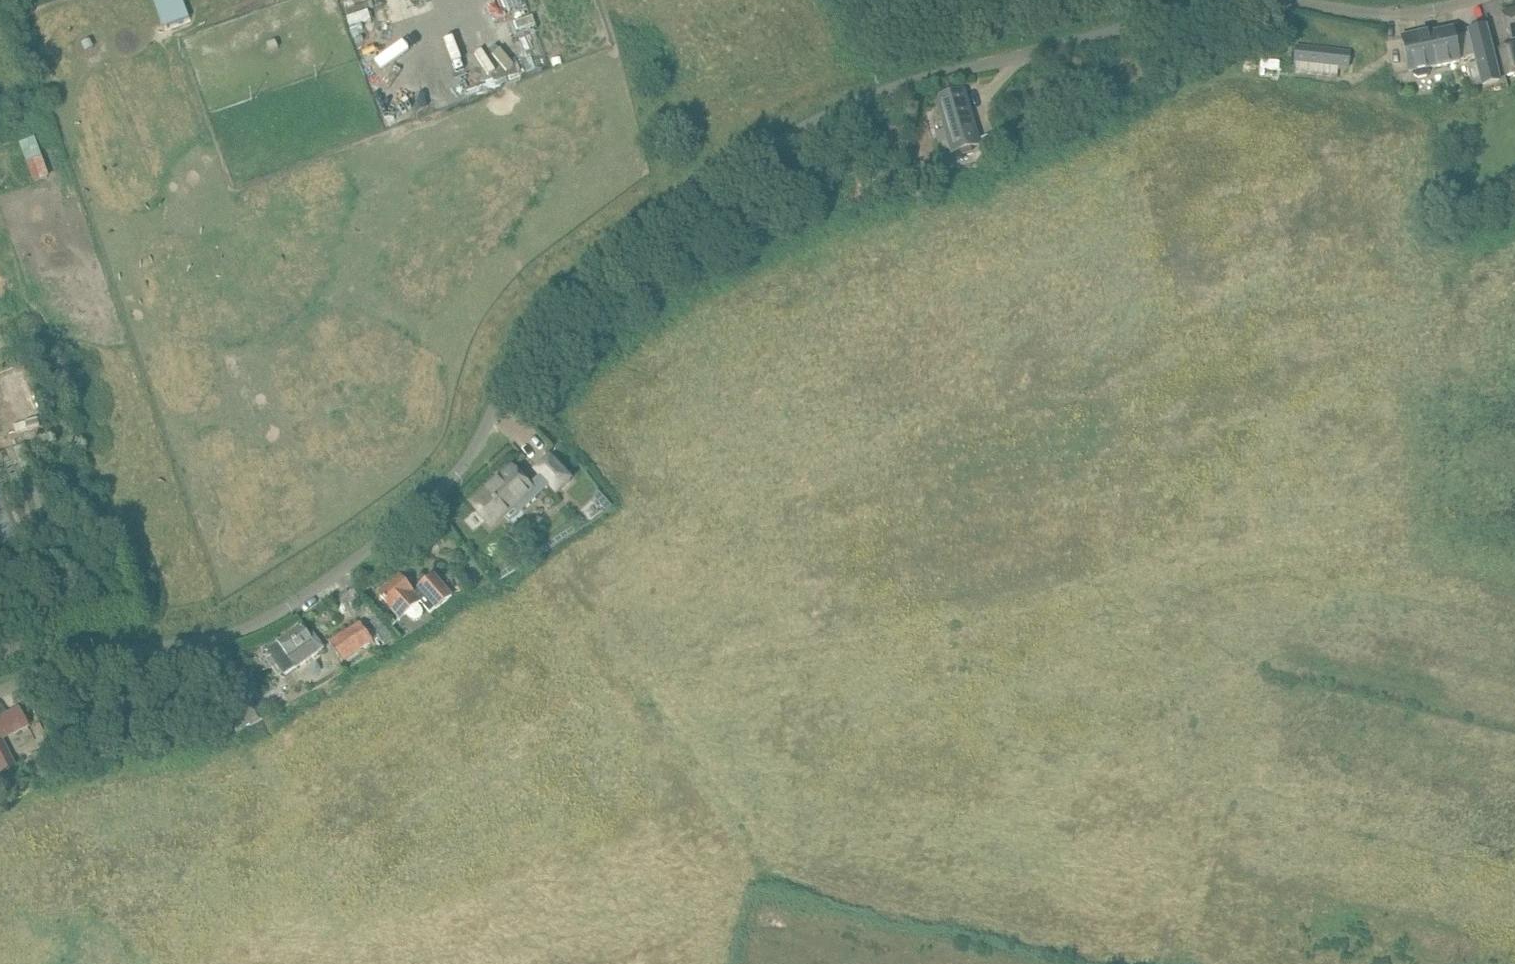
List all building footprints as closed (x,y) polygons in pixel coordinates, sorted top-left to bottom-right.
[(166,26),(191,17),(184,0),(156,0),(166,26)] [(1503,13),(1510,39),(1514,37),(1514,9),(1503,13)] [(1475,63),(1480,84),(1480,86),(1500,82),(1486,25),(1467,30),(1475,63)] [(1418,33),(1401,36),(1408,69),(1412,68),(1414,75),(1419,78),(1428,76),(1431,72),(1429,64),(1459,58),(1453,29),(1419,36),(1418,33)] [(1514,73),(1514,44),(1500,48),(1508,75),(1514,73)] [(1296,45),(1294,61),(1294,62),(1349,67),(1350,50),(1296,45)] [(432,69),(438,96),(464,90),(458,63),(432,69)] [(979,145),(969,109),(963,89),(936,97),(952,152),(979,145)] [(982,139),(984,150),(987,158),(998,155),(993,136),(982,139)] [(37,137),(21,143),(35,181),(52,175),(37,137)] [(978,160),(987,158),(984,150),(976,152),(978,160)] [(35,447),(50,434),(36,418),(21,432),(35,447)] [(556,496),(572,482),(549,455),(533,469),(539,476),(549,488),(556,496)] [(512,468),(471,503),(485,518),(490,525),(517,502),(523,510),(549,488),(539,476),(528,486),(526,483),(512,468)] [(600,492),(593,498),(607,513),(613,508),(600,492)] [(452,596),(432,573),(417,586),(421,590),(415,595),(399,577),(379,594),(392,609),(400,618),(406,613),(410,618),(414,620),(419,620),(422,617),(423,612),(422,608),(417,603),(420,601),(431,615),(442,605),(452,596)] [(347,666),(374,646),(358,624),(331,644),(347,666)] [(295,668),(324,648),(316,636),(312,639),(302,625),(277,642),(265,650),(266,651),(268,650),(285,675),(295,668)] [(224,699),(243,731),(264,718),(246,686),(224,699)] [(28,720),(21,706),(0,717),(0,729),(3,734),(5,738),(31,725),(28,720)] [(14,768),(2,742),(0,743),(0,769),(3,774),(14,768)] [(38,752),(29,756),(35,769),(44,765),(38,752)]
